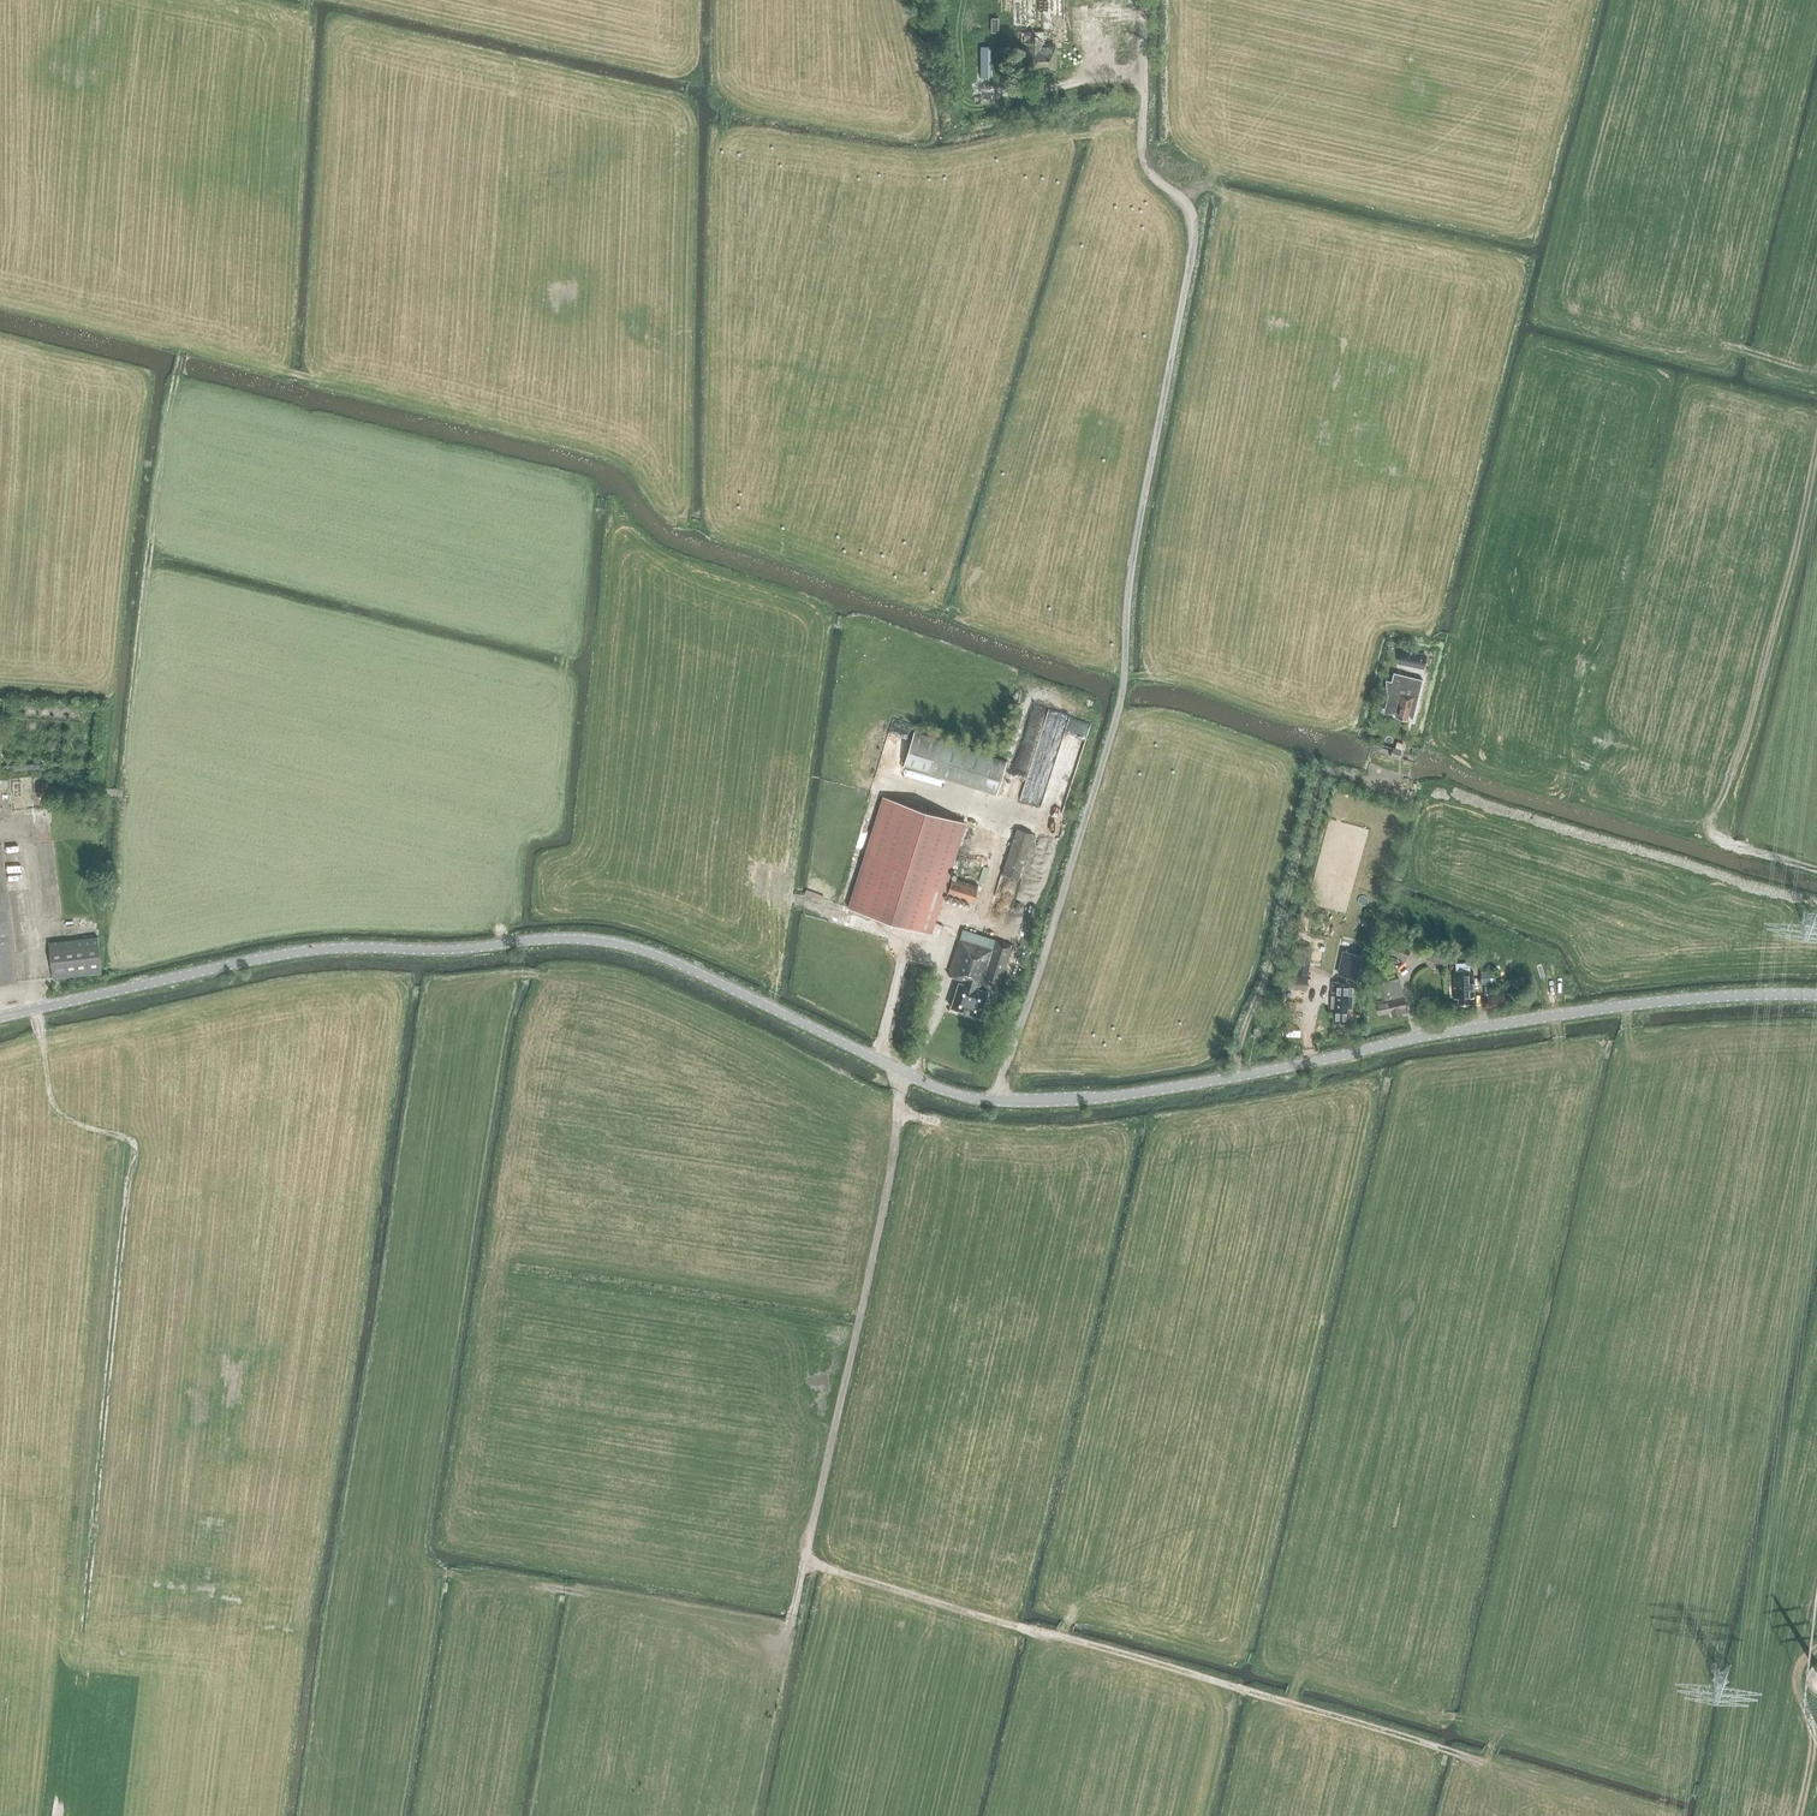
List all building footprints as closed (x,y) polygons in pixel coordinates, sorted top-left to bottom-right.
[(1012,31),(1021,31),(1021,42),(1024,42),(1024,70),(1055,69),(1055,46),(1040,46),(1040,43),(1055,43),(1064,42),(1063,0),(1012,0),(1012,31)] [(1111,22),(1118,23),(1121,5),(1114,4),(1111,22)] [(980,77),(991,77),(991,46),(980,46),(980,77)] [(1426,655),(1408,651),(1405,663),(1423,667),(1426,655)] [(1411,716),(1415,697),(1398,693),(1393,712),(1397,713),(1396,717),(1406,720),(1408,715),(1411,716)] [(903,764),(996,794),(1006,762),(914,732),(903,764)] [(1401,750),(1403,743),(1396,742),(1394,748),(1401,750)] [(1394,748),(1392,748),(1390,757),(1399,759),(1401,750),(1394,748)] [(882,796),(847,907),(931,933),(966,823),(882,796)] [(38,822),(51,821),(50,808),(37,809),(38,822)] [(1002,874),(1018,879),(1033,834),(1016,828),(1003,868),(1004,868),(1002,874)] [(16,981),(0,843),(0,983),(16,981)] [(978,885),(952,878),(946,895),(972,903),(978,885)] [(998,985),(1011,945),(962,929),(948,975),(962,979),(961,982),(958,982),(950,1007),(979,1016),(987,991),(981,989),(984,981),(998,985)] [(101,973),(97,937),(49,942),(53,979),(101,973)] [(1387,938),(1382,950),(1406,959),(1410,947),(1387,938)] [(1426,959),(1444,965),(1448,953),(1429,947),(1426,959)] [(1351,1008),(1353,982),(1350,982),(1351,977),(1363,980),(1368,956),(1342,950),(1337,974),(1341,975),(1340,982),(1332,981),(1331,1011),(1335,1011),(1334,1022),(1347,1023),(1348,1008),(1351,1008)] [(1464,973),(1463,966),(1455,966),(1455,973),(1451,973),(1452,1000),(1457,1000),(1457,1006),(1468,1005),(1468,999),(1473,999),(1472,973),(1464,973)] [(1506,983),(1505,977),(1495,977),(1495,969),(1480,970),(1481,984),(1506,983)] [(1307,977),(1287,977),(1287,989),(1307,989),(1307,977)] [(1406,1013),(1399,984),(1398,978),(1382,981),(1384,991),(1375,993),(1379,1014),(1390,1012),(1391,1017),(1401,1015),(1401,1014),(1406,1013)] [(1259,1037),(1261,1029),(1255,1028),(1253,1036),(1259,1037)]
